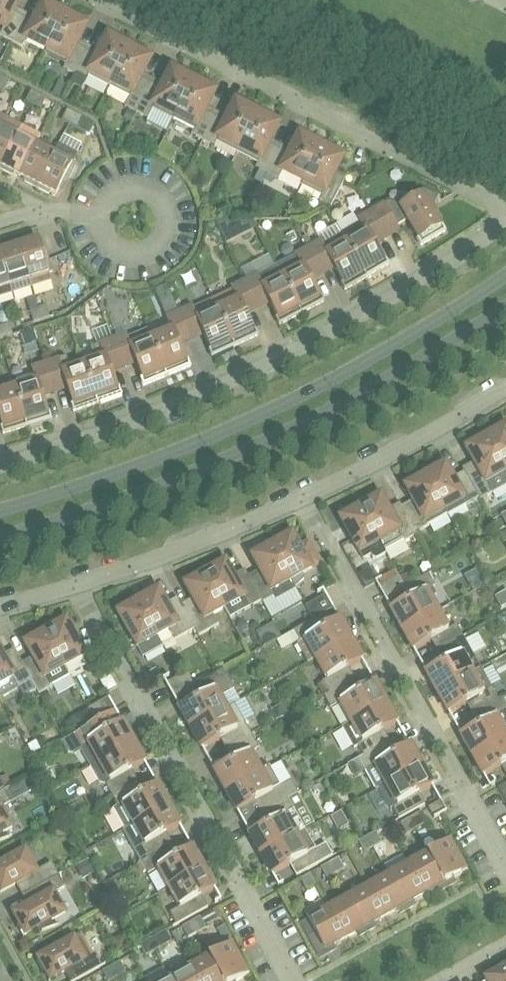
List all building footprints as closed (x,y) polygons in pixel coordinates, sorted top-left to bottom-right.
[(11,41),(23,17),(12,11),(18,0),(0,0),(0,25),(5,28),(1,36),(11,41)] [(34,23),(23,17),(11,41),(21,47),(26,39),(46,49),(44,53),(45,54),(66,13),(62,11),(60,10),(58,10),(54,10),(44,4),(34,23)] [(63,68),(75,74),(87,50),(76,44),(86,26),(76,21),(74,19),(71,16),(69,15),(66,13),(45,54),(65,64),(63,68)] [(82,89),(86,80),(91,72),(111,82),(108,86),(109,87),(130,46),(128,45),(124,43),(122,43),(118,43),(108,37),(98,56),(87,50),(75,74),(75,75),(70,83),(82,89)] [(124,107),(136,113),(151,83),(140,78),(150,59),(140,54),(138,52),(135,49),(134,48),(130,46),(109,87),(129,98),(124,107)] [(162,89),(151,83),(136,113),(147,119),(152,109),(173,120),(194,79),(190,77),(188,76),(186,76),(182,76),(172,70),(162,89)] [(4,91),(9,79),(2,76),(0,80),(0,89),(4,91)] [(191,135),(203,140),(215,116),(204,111),(214,92),(204,87),(201,84),(199,82),(196,80),(194,79),(173,120),(174,120),(176,116),(196,126),(191,135)] [(25,102),(33,106),(38,94),(31,90),(25,102)] [(33,106),(40,109),(46,98),(38,94),(33,106)] [(226,122),(215,116),(203,140),(214,146),(216,142),(237,153),(258,112),(256,111),(252,109),(250,109),(246,109),(236,103),(226,122)] [(61,108),(56,119),(68,126),(74,114),(61,108)] [(255,168),(267,173),(279,149),(268,143),(278,125),(268,120),(266,118),(263,115),(260,113),(258,112),(237,153),(257,163),(255,168)] [(94,125),(74,114),(68,126),(85,134),(89,133),(94,125)] [(5,158),(22,126),(4,117),(0,124),(0,166),(1,167),(5,158)] [(5,158),(1,167),(19,176),(35,145),(40,136),(22,126),(5,158)] [(290,155),(279,149),(267,173),(278,179),(283,171),(302,181),(300,185),(301,186),(322,145),(318,143),(316,143),(314,142),(310,142),(300,136),(290,155)] [(37,185),(39,181),(53,154),(35,145),(19,176),(37,185)] [(39,181),(37,185),(56,195),(65,177),(69,179),(76,165),(72,164),(77,155),(58,145),(54,154),(53,154),(39,181)] [(342,158),(332,153),(330,151),(329,150),(327,148),(324,146),(322,145),(301,186),(321,196),(319,201),(331,207),(343,182),(332,177),(342,158)] [(388,201),(370,212),(383,235),(396,228),(395,227),(408,220),(419,239),(417,240),(420,246),(445,232),(442,225),(439,227),(429,208),(433,205),(437,197),(424,191),(422,195),(402,207),(400,204),(388,201)] [(365,232),(346,243),(366,278),(388,265),(385,259),(383,260),(380,255),(372,242),(383,235),(370,212),(357,219),(365,232)] [(214,220),(226,243),(238,237),(226,216),(214,220)] [(31,242),(30,239),(17,244),(28,279),(32,278),(34,286),(54,280),(47,257),(44,258),(38,239),(31,242)] [(320,241),(307,248),(320,271),(332,265),(343,283),(340,284),(344,291),(366,278),(346,243),(328,254),(320,241)] [(0,251),(0,258),(11,293),(15,292),(12,285),(28,279),(17,244),(4,248),(4,250),(0,251)] [(288,258),(275,265),(301,314),(324,302),(321,295),(318,296),(309,278),(320,271),(307,248),(288,258)] [(11,293),(0,258),(0,297),(11,293)] [(264,271),(244,281),(256,305),(268,299),(277,318),(275,319),(279,325),(301,314),(275,265),(264,271)] [(233,293),(214,302),(235,347),(258,336),(255,329),(253,330),(244,311),(256,305),(244,281),(231,288),(233,293)] [(192,306),(179,312),(189,336),(202,331),(210,350),(208,351),(211,357),(235,347),(214,302),(194,311),(192,306)] [(50,317),(46,305),(37,308),(41,320),(50,317)] [(33,323),(41,320),(37,308),(29,310),(33,323)] [(172,331),(151,339),(166,376),(190,367),(188,360),(185,361),(177,341),(189,336),(179,312),(166,317),(172,331)] [(9,323),(0,326),(4,338),(13,335),(9,323)] [(21,335),(24,345),(37,341),(34,330),(21,335)] [(126,334),(112,339),(122,364),(134,359),(142,378),(140,379),(143,386),(166,376),(151,339),(148,331),(128,339),(126,334)] [(97,361),(83,366),(97,403),(121,395),(119,388),(117,388),(110,369),(122,364),(112,339),(91,347),(97,361)] [(66,356),(45,363),(53,389),(66,384),(73,404),(71,405),(73,412),(97,403),(83,366),(71,370),(66,356)] [(36,382),(15,389),(27,427),(51,419),(49,412),(47,413),(40,393),(53,389),(45,363),(31,368),(36,382)] [(2,427),(0,427),(2,434),(27,427),(15,389),(2,393),(0,387),(0,419),(2,427)] [(494,432),(486,437),(505,473),(505,425),(493,430),(494,432)] [(505,485),(505,473),(486,437),(477,442),(475,440),(465,448),(475,467),(465,473),(466,476),(478,498),(479,498),(480,500),(505,485)] [(447,515),(478,498),(466,476),(455,482),(445,464),(444,463),(432,468),(433,470),(425,475),(447,515)] [(416,533),(428,526),(447,515),(425,475),(416,480),(414,478),(404,486),(404,487),(414,505),(404,511),(416,533)] [(404,541),(417,535),(416,533),(404,511),(402,508),(390,514),(380,495),(367,500),(368,502),(360,507),(384,551),(403,540),(404,541)] [(359,553),(363,560),(370,556),(372,558),(376,560),(386,554),(384,551),(360,507),(351,512),(350,510),(339,518),(359,553)] [(302,574),(311,569),(319,564),(307,543),(299,547),(292,534),(291,533),(279,538),(280,540),(271,545),(294,587),(304,578),(302,574)] [(261,575),(250,581),(262,603),(274,596),(276,599),(296,589),(294,587),(271,545),(262,550),(261,548),(250,556),(251,557),(261,575)] [(213,568),(204,573),(224,608),(243,598),(249,608),(261,601),(262,603),(250,581),(246,574),(235,581),(225,562),(224,561),(212,566),(213,568)] [(196,607),(186,613),(198,636),(218,625),(212,615),(224,608),(204,573),(196,578),(194,576),(184,584),(184,585),(196,607)] [(390,610),(402,630),(437,611),(426,591),(435,586),(428,574),(405,586),(412,598),(390,610)] [(378,587),(384,599),(405,587),(398,576),(378,587)] [(146,596),(138,601),(157,636),(168,630),(174,640),(194,629),(198,636),(186,613),(180,602),(169,609),(158,590),(157,589),(145,594),(146,596)] [(305,606),(313,620),(333,608),(326,595),(305,606)] [(163,647),(157,636),(138,601),(129,606),(127,604),(117,612),(117,613),(140,654),(148,650),(149,652),(152,653),(163,647)] [(333,608),(313,620),(293,630),(300,642),(297,644),(308,663),(316,659),(351,640),(339,619),(322,629),(316,618),(333,608)] [(435,639),(441,650),(463,637),(456,625),(447,630),(437,611),(402,630),(413,651),(435,639)] [(54,627),(45,632),(64,667),(85,656),(65,620),(53,625),(54,627)] [(17,654),(16,654),(38,695),(51,688),(45,678),(64,667),(45,632),(36,637),(35,635),(24,643),(35,662),(24,668),(17,654)] [(479,655),(492,649),(483,632),(471,639),(479,655)] [(425,673),(437,693),(472,673),(465,662),(474,657),(463,637),(441,650),(447,661),(425,673)] [(323,696),(351,681),(345,670),(362,660),(351,640),(316,659),(326,678),(321,681),(328,693),(323,696)] [(19,687),(24,696),(36,690),(38,695),(16,654),(5,660),(0,651),(0,698),(19,687)] [(179,708),(190,729),(225,709),(219,698),(234,690),(223,669),(194,685),(201,696),(179,708)] [(165,684),(173,697),(193,686),(186,673),(165,684)] [(470,702),(476,712),(498,700),(491,688),(483,693),(472,673),(437,693),(448,714),(470,702)] [(340,702),(350,722),(386,703),(374,682),(357,692),(351,681),(323,696),(330,708),(340,702)] [(88,709),(95,722),(116,711),(108,698),(88,709)] [(472,756),(505,737),(505,712),(498,700),(476,712),(482,724),(460,736),(472,756)] [(397,723),(386,703),(350,722),(342,727),(354,749),(358,747),(363,756),(358,759),(386,744),(380,733),(397,723)] [(223,737),(229,748),(252,736),(235,704),(225,709),(190,729),(202,749),(223,737)] [(133,742),(116,711),(95,722),(76,733),(83,745),(87,743),(98,762),(133,742)] [(214,771),(225,792),(260,772),(250,753),(259,748),(252,736),(229,748),(235,759),(214,771)] [(472,756),(483,777),(505,765),(505,767),(505,737),(472,756)] [(27,746),(33,757),(42,751),(36,741),(27,746)] [(104,784),(111,796),(134,784),(127,772),(145,763),(133,742),(98,762),(109,781),(104,784)] [(374,765),(385,785),(421,766),(409,745),(392,755),(386,744),(358,759),(365,771),(374,765)] [(258,800),(264,811),(297,793),(291,781),(280,761),(260,772),(225,792),(237,812),(258,800)] [(398,819),(421,806),(415,796),(432,786),(421,766),(385,785),(396,804),(391,807),(398,819)] [(122,805),(133,824),(123,830),(123,831),(168,805),(157,785),(140,795),(134,784),(111,796),(118,808),(122,805)] [(6,789),(0,793),(0,841),(5,839),(2,833),(12,828),(1,808),(11,802),(5,790),(7,789),(6,789)] [(249,834),(260,855),(304,830),(287,799),(297,793),(264,811),(271,822),(249,834)] [(434,819),(442,814),(446,812),(441,801),(428,808),(434,819)] [(123,831),(140,862),(141,862),(169,846),(162,835),(180,826),(168,805),(123,831)] [(336,827),(341,829),(349,825),(341,811),(331,817),(336,827)] [(427,823),(421,812),(409,819),(415,829),(427,823)] [(406,834),(415,829),(409,819),(400,824),(406,834)] [(293,863),(299,874),(332,856),(325,844),(315,850),(304,830),(260,855),(272,875),(293,863)] [(367,836),(373,848),(382,842),(376,831),(367,836)] [(373,848),(367,836),(358,841),(365,852),(373,848)] [(449,843),(429,854),(447,887),(454,883),(451,879),(465,871),(449,843)] [(157,868),(168,888),(203,868),(192,848),(175,857),(169,846),(141,862),(147,874),(157,868)] [(26,893),(58,875),(52,863),(36,872),(25,852),(16,857),(13,851),(2,859),(4,863),(0,865),(0,890),(1,892),(19,882),(26,893)] [(429,854),(409,865),(425,894),(438,887),(440,891),(447,887),(429,854)] [(329,863),(336,874),(345,869),(339,858),(329,863)] [(75,867),(83,880),(95,873),(88,860),(75,867)] [(336,874),(329,863),(321,868),(327,879),(336,874)] [(409,865),(389,876),(407,909),(414,905),(412,901),(425,894),(409,865)] [(176,925),(204,910),(197,898),(215,889),(203,868),(168,888),(179,907),(169,913),(176,925)] [(301,879),(307,890),(315,885),(309,874),(301,879)] [(65,888),(58,875),(26,893),(32,904),(14,914),(19,924),(17,925),(24,936),(39,928),(41,931),(54,927),(51,921),(64,914),(53,894),(65,888)] [(389,876),(369,887),(385,916),(398,909),(400,913),(407,909),(389,876)] [(369,887),(349,898),(368,931),(374,928),(372,923),(385,916),(369,887)] [(349,898),(329,909),(345,938),(358,931),(360,935),(368,931),(349,898)] [(302,924),(309,938),(320,958),(334,950),(332,945),(345,938),(329,909),(308,921),(302,924)] [(205,928),(199,917),(191,922),(197,933),(205,928)] [(188,938),(197,933),(191,922),(182,927),(188,938)] [(149,940),(155,951),(172,941),(166,930),(149,940)] [(111,940),(118,953),(130,947),(124,934),(111,940)] [(75,980),(103,966),(96,954),(85,959),(74,940),(65,944),(62,938),(51,947),(53,951),(37,960),(43,971),(45,970),(50,980),(69,970),(75,980)] [(155,951),(149,940),(140,944),(146,955),(155,951)] [(210,957),(224,980),(235,980),(247,974),(231,946),(210,957)] [(190,968),(197,980),(224,980),(210,957),(190,968)] [(111,966),(117,977),(126,972),(121,961),(111,966)] [(111,966),(103,971),(108,980),(109,980),(117,977),(111,966)] [(170,979),(171,980),(197,980),(190,968),(170,979)] [(487,980),(505,980),(505,968),(487,980)]
